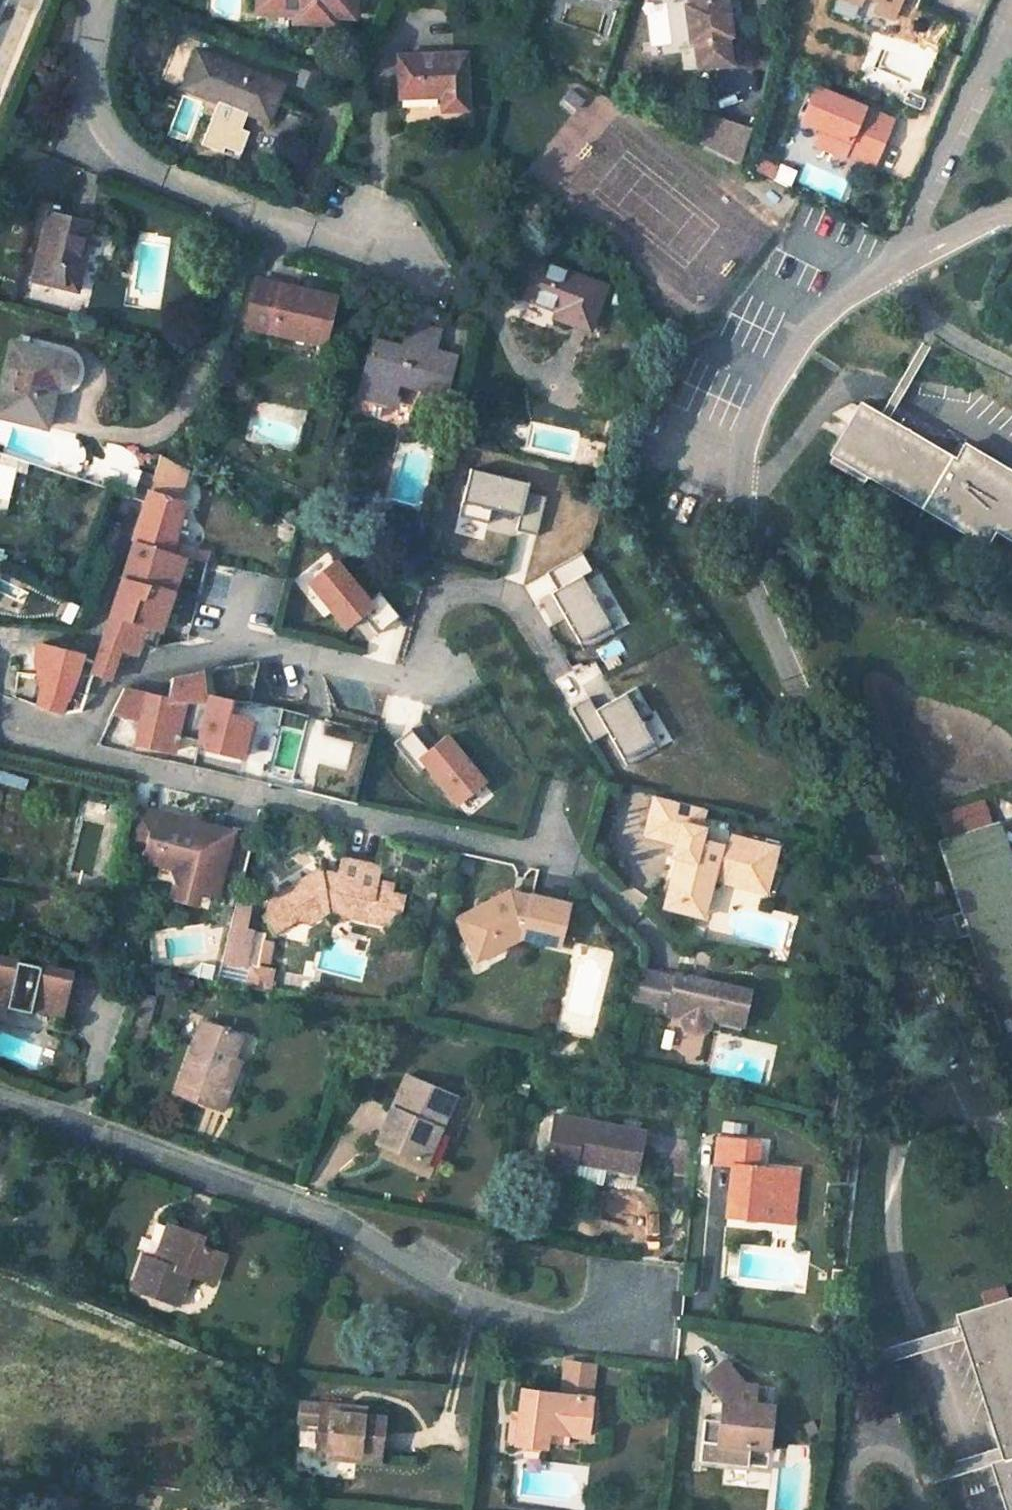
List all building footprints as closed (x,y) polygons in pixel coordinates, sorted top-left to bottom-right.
[(333,16),(352,17),(353,0),(251,0),(250,15),(290,16),(290,24),(333,24),(333,16)] [(691,40),(694,68),(727,63),(723,36),(727,36),(722,0),(685,0),(686,4),(682,5),(687,41),(691,40)] [(874,9),(891,16),(898,0),(877,0),(874,9)] [(178,89),(264,122),(279,83),(193,49),(178,89)] [(398,99),(441,97),(441,112),(467,110),(464,57),(395,61),(398,99)] [(840,154),(842,151),(870,163),(890,118),(812,85),(798,119),(818,127),(812,142),(840,154)] [(695,140),(732,159),(743,127),(704,113),(695,140)] [(87,229),(45,217),(26,283),(71,296),(81,262),(77,261),(87,229)] [(528,262),(515,298),(558,314),(555,323),(589,335),(605,290),(528,262)] [(233,306),(253,311),(249,328),(317,344),(322,319),(331,321),(336,299),(259,281),(260,274),(243,269),(233,306)] [(409,326),(402,350),(399,357),(425,364),(434,334),(409,326)] [(434,334),(425,364),(399,357),(402,350),(374,341),(358,395),(392,406),(398,384),(423,392),(419,406),(442,412),(456,362),(436,355),(442,336),(434,334)] [(0,386),(0,420),(46,429),(54,386),(57,386),(60,386),(64,384),(68,381),(71,377),(71,373),(71,369),(70,364),(67,361),(64,358),(60,357),(8,347),(0,386)] [(1011,534),(1011,468),(983,451),(963,439),(953,456),(858,400),(831,447),(985,538),(994,523),(1011,534)] [(76,712),(78,713),(91,673),(109,679),(118,651),(132,655),(145,628),(160,633),(185,557),(179,557),(172,554),(174,546),(166,544),(179,503),(174,501),(185,469),(159,454),(152,475),(137,469),(128,496),(144,502),(135,532),(132,540),(111,608),(95,662),(83,659),(83,656),(56,649),(36,645),(32,654),(37,683),(41,684),(35,707),(62,715),(76,712)] [(535,535),(544,495),(525,491),(527,482),(468,468),(461,502),(458,515),(487,522),(490,509),(517,515),(514,530),(535,535)] [(344,628),(359,614),(375,633),(397,614),(377,591),(367,600),(333,560),(306,583),(344,628)] [(584,647),(615,630),(584,573),(552,590),(584,647)] [(169,700),(122,689),(109,722),(139,731),(136,745),(171,752),(175,736),(206,743),(204,749),(240,757),(249,720),(227,715),(230,702),(203,695),(200,673),(194,675),(172,678),(169,700)] [(590,741),(607,731),(627,765),(657,748),(624,691),(596,708),(589,696),(570,707),(590,741)] [(415,772),(425,765),(455,803),(481,782),(445,736),(437,742),(420,720),(392,742),(415,772)] [(979,778),(932,794),(941,819),(988,802),(979,778)] [(676,864),(669,893),(698,900),(705,871),(714,873),(716,861),(749,869),(746,881),(765,885),(775,841),(731,831),(728,842),(705,837),(701,824),(697,823),(702,802),(654,791),(647,823),(679,830),(677,837),(674,851),(681,853),(678,865),(676,864)] [(153,838),(160,812),(130,805),(131,810),(125,832),(153,838)] [(143,843),(139,861),(172,870),(168,882),(168,886),(169,889),(171,892),(175,894),(180,893),(183,891),(185,888),(204,893),(221,897),(237,833),(160,812),(153,838),(125,832),(123,838),(143,843)] [(997,817),(935,838),(1011,1065),(1011,861),(997,817)] [(679,830),(647,823),(645,830),(677,837),(679,830)] [(269,900),(267,916),(277,932),(297,919),(309,921),(327,910),(391,924),(394,913),(400,914),(405,895),(392,892),(394,883),(378,880),(381,866),(343,857),(339,875),(322,871),(322,867),(269,900)] [(749,869),(716,861),(714,873),(746,881),(749,869)] [(714,873),(705,871),(698,900),(669,893),(666,907),(704,916),(714,873)] [(204,893),(185,888),(181,903),(200,908),(204,893)] [(522,935),(559,944),(569,902),(532,893),(531,898),(513,894),(514,889),(512,888),(455,918),(469,944),(480,946),(496,938),(501,946),(522,935)] [(532,893),(514,889),(513,894),(531,898),(532,893)] [(264,921),(253,904),(232,917),(221,966),(242,971),(251,929),(264,921)] [(477,959),(501,946),(496,938),(480,946),(469,944),(477,959)] [(13,998),(12,1004),(30,1007),(39,967),(0,959),(0,993),(13,998)] [(65,973),(39,967),(30,1007),(57,1013),(65,973)] [(707,1024),(738,1030),(746,992),(698,982),(697,987),(690,985),(686,979),(673,976),(672,979),(635,972),(629,1002),(665,1010),(664,1015),(679,1018),(679,1020),(679,1023),(679,1026),(680,1028),(683,1031),(685,1033),(689,1035),(692,1035),(695,1035),(699,1034),(702,1032),(704,1031),(705,1028),(706,1026),(707,1024)] [(147,990),(129,1038),(141,1042),(159,993),(147,990)] [(0,993),(0,1001),(12,1004),(13,998),(0,993)] [(207,1019),(177,1091),(222,1110),(232,1084),(225,1081),(235,1056),(244,1033),(207,1019)] [(235,1056),(225,1081),(232,1084),(243,1059),(235,1056)] [(377,1143),(420,1161),(435,1125),(442,1128),(456,1096),(407,1074),(377,1143)] [(560,1114),(549,1167),(577,1174),(579,1164),(641,1177),(650,1134),(560,1114)] [(442,1128),(435,1125),(420,1161),(427,1164),(442,1128)] [(735,1165),(729,1215),(746,1218),(747,1209),(757,1210),(755,1218),(775,1220),(777,1200),(795,1202),(799,1170),(759,1166),(762,1142),(721,1138),(718,1164),(735,1165)] [(777,1200),(775,1220),(793,1223),(795,1202),(777,1200)] [(124,1286),(169,1303),(181,1272),(207,1282),(217,1253),(190,1243),(194,1233),(161,1221),(153,1245),(159,1247),(154,1261),(147,1258),(136,1253),(124,1286)] [(147,1258),(154,1261),(159,1247),(153,1245),(147,1258)] [(965,1310),(1010,1452),(997,1456),(1011,1501),(1011,1295),(965,1310)] [(725,1457),(746,1460),(747,1453),(748,1444),(768,1446),(772,1405),(752,1402),(754,1383),(743,1382),(724,1358),(703,1374),(721,1398),(719,1418),(703,1416),(701,1439),(727,1442),(725,1457)] [(595,1364),(563,1359),(560,1382),(591,1387),(595,1364)] [(515,1442),(545,1447),(547,1424),(555,1418),(566,1419),(571,1428),(586,1430),(590,1398),(523,1388),(519,1412),(515,1442)] [(327,1421),(329,1403),(319,1402),(317,1420),(327,1421)] [(354,1459),(377,1462),(381,1416),(363,1414),(346,1413),(346,1405),(329,1403),(327,1421),(317,1420),(315,1445),(355,1449),(354,1459)] [(364,1407),(346,1405),(346,1413),(363,1414),(364,1407)] [(506,1441),(515,1442),(519,1412),(511,1411),(506,1441)] [(813,1419),(802,1424),(808,1436),(818,1431),(813,1419)] [(585,1436),(586,1430),(571,1428),(570,1434),(585,1436)] [(768,1446),(748,1444),(747,1453),(767,1454),(768,1446)] [(354,1459),(355,1449),(315,1445),(314,1454),(354,1459)]
